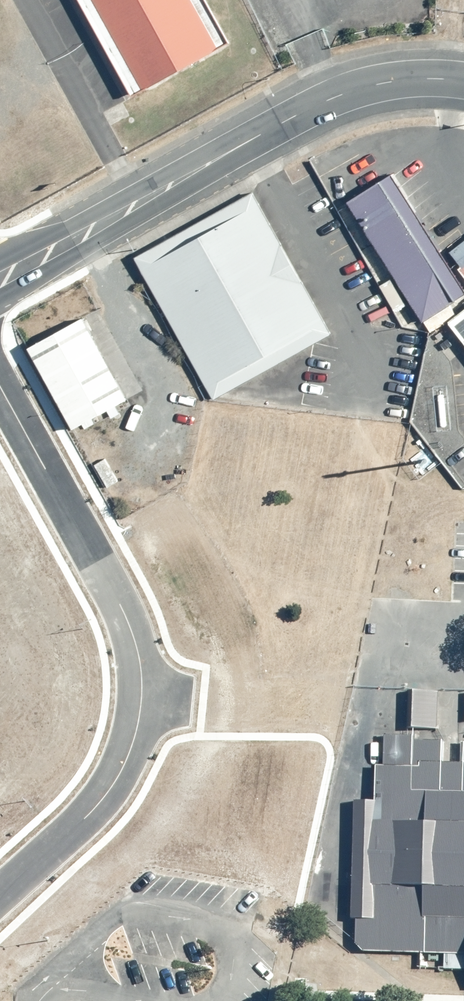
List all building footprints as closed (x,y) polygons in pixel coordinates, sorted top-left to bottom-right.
[(197,0),(65,0),(119,94),(218,37),(197,0)] [(255,192),(138,253),(217,401),(311,352),(333,340),(255,192)] [(434,315),(463,352),(463,292),(434,315)] [(68,307),(13,336),(60,422),(115,392),(68,307)] [(359,719),(354,939),(457,941),(456,983),(463,983),(463,721),(359,719)]
